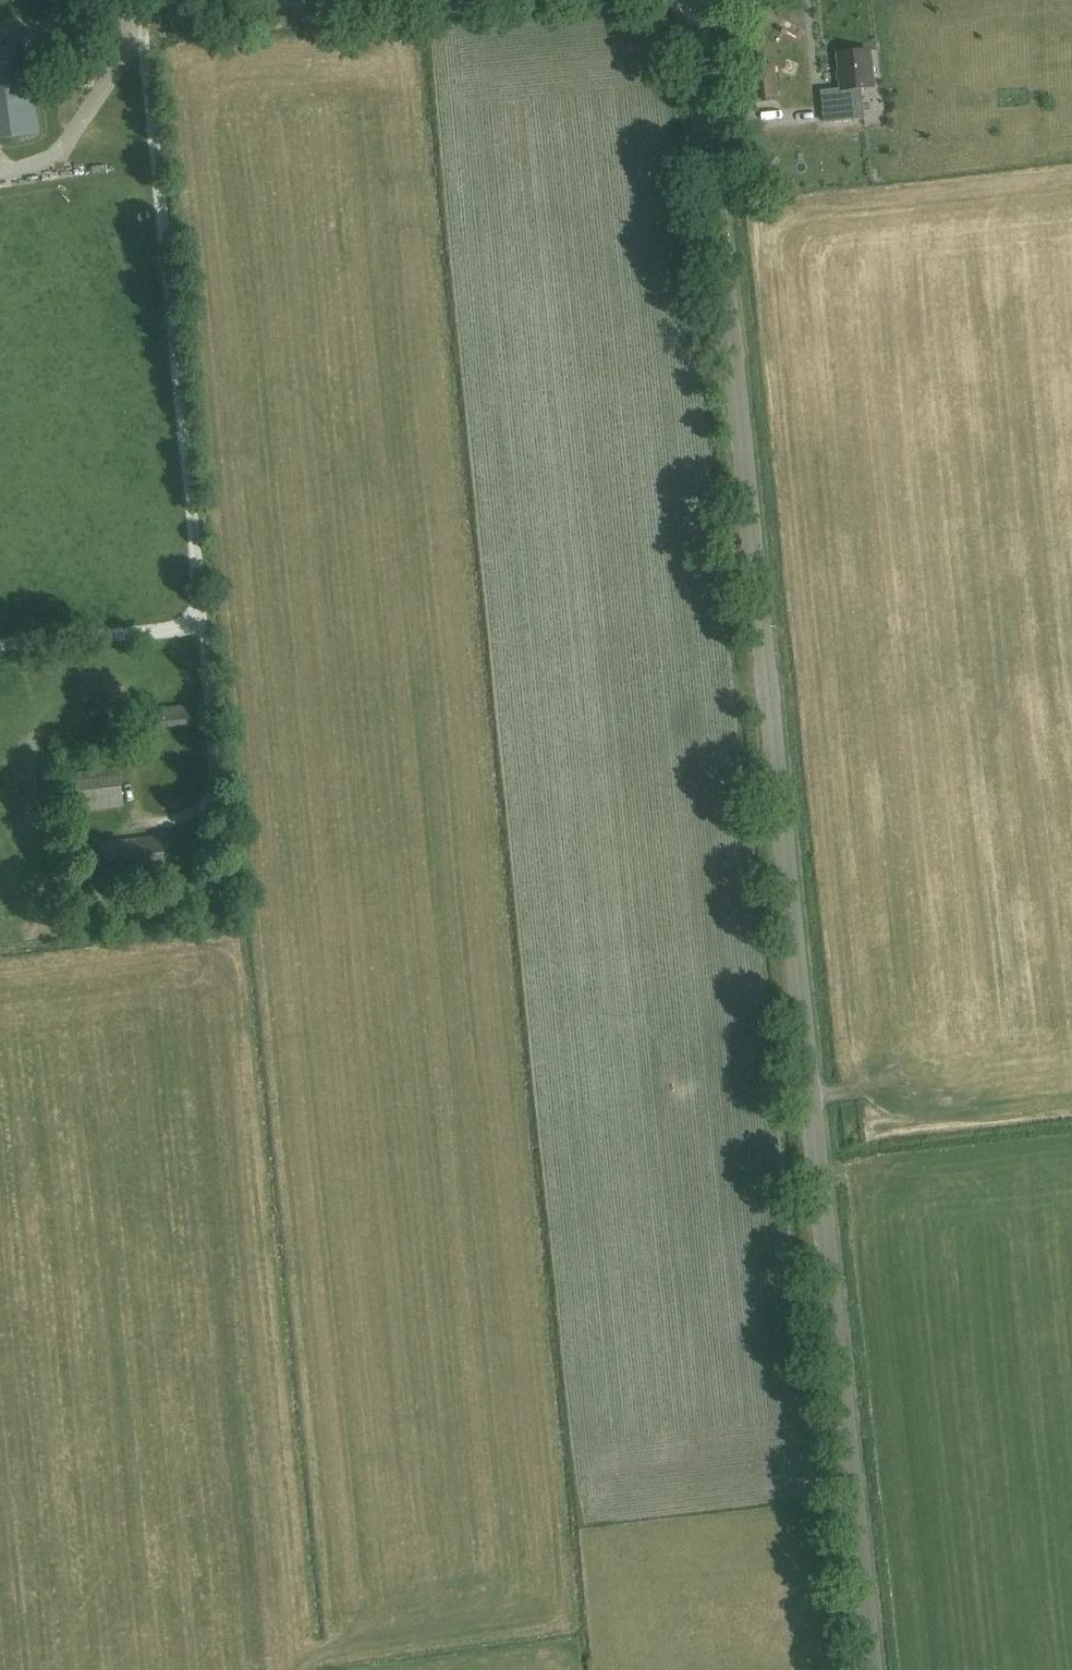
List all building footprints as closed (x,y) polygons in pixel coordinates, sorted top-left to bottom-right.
[(188,12),(170,14),(171,28),(190,26),(188,12)] [(39,133),(34,97),(22,99),(15,47),(0,49),(0,138),(39,133)] [(861,89),(873,88),(869,52),(838,55),(841,90),(821,92),(824,121),(864,117),(861,89)] [(777,100),(774,65),(752,67),(755,102),(777,100)] [(146,730),(188,724),(185,706),(143,712),(146,730)] [(121,808),(116,770),(73,775),(78,813),(121,808)] [(145,871),(162,869),(158,839),(97,846),(101,881),(133,877),(133,875),(145,873),(145,871)]
